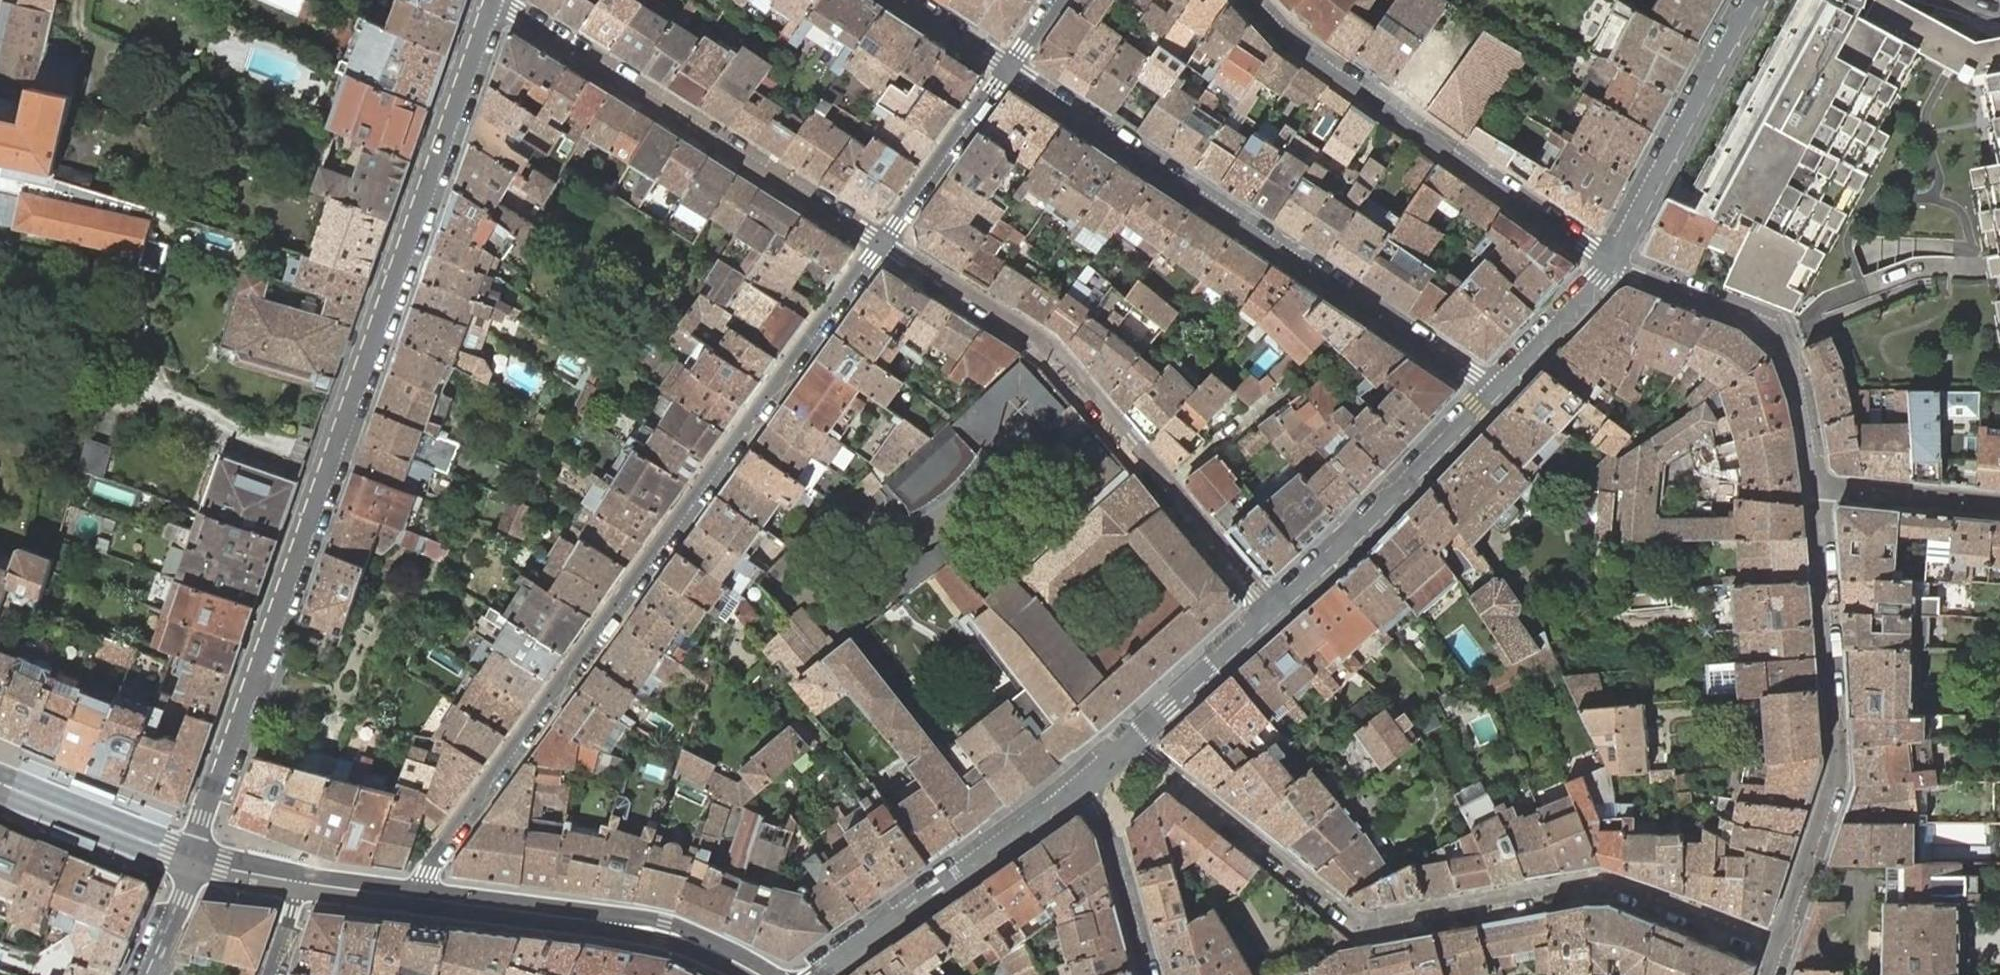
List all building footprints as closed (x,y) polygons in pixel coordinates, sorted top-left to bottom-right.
[(19,3),(54,12),(57,0),(19,0),(19,3)] [(393,1),(387,16),(371,9),(369,14),(367,19),(388,29),(449,55),(460,21),(411,0),(391,0),(393,1)] [(460,21),(468,0),(411,0),(460,21)] [(549,9),(559,15),(568,0),(534,0),(549,9)] [(582,30),(603,0),(568,0),(559,15),(582,30)] [(582,30),(612,49),(644,4),(647,0),(603,0),(582,30)] [(690,0),(677,0),(671,8),(658,0),(647,0),(644,4),(612,49),(643,68),(662,38),(690,1),(690,0)] [(762,8),(768,0),(750,0),(762,8)] [(776,0),(770,7),(800,28),(820,0),(776,0)] [(800,28),(798,30),(816,42),(821,35),(810,28),(815,20),(827,28),(839,36),(850,43),(845,50),(834,44),(830,50),(843,59),(840,65),(845,68),(847,64),(848,63),(887,10),(872,0),(820,0),(800,28)] [(947,3),(979,24),(996,2),(997,0),(949,0),(947,3)] [(1035,2),(1032,0),(997,0),(996,2),(979,24),(1006,42),(1008,41),(1023,19),(1035,2)] [(1072,6),(1099,25),(1101,21),(1111,7),(1117,0),(1077,0),(1072,6)] [(1119,0),(1117,0),(1111,7),(1137,26),(1142,20),(1143,19),(1119,0)] [(1143,19),(1154,2),(1155,0),(1140,0),(1139,0),(1119,0),(1143,19)] [(1143,19),(1142,20),(1166,37),(1193,0),(1176,0),(1168,12),(1154,2),(1143,19)] [(1228,0),(1193,0),(1166,37),(1161,44),(1162,45),(1177,56),(1192,36),(1197,30),(1206,37),(1231,3),(1228,0)] [(1294,11),(1297,8),(1304,0),(1283,0),(1294,11)] [(1297,8),(1314,23),(1311,28),(1328,40),(1358,0),(1304,0),(1297,8)] [(1356,60),(1386,16),(1371,5),(1374,0),(1358,0),(1328,40),(1345,53),(1356,60)] [(1451,2),(1447,0),(1398,0),(1386,16),(1356,60),(1376,75),(1391,85),(1426,36),(1443,13),(1448,7),(1451,2)] [(1622,0),(1618,0),(1590,51),(1600,56),(1673,95),(1688,68),(1702,43),(1634,8),(1622,0)] [(1646,6),(1638,1),(1634,8),(1702,43),(1726,0),(1649,0),(1646,6)] [(1974,45),(1933,22),(1893,0),(1847,0),(1845,6),(1833,0),(1800,0),(1699,184),(1710,190),(1699,210),(1716,217),(1737,227),(1740,223),(1750,228),(1737,256),(1725,283),(1779,304),(1786,307),(1883,129),(1876,126),(1919,47),(1961,71),(1959,75),(1960,77),(1967,81),(1970,80),(1972,76),(1987,73),(1999,142),(1999,40),(1974,45)] [(662,38),(643,68),(671,86),(710,33),(718,20),(690,1),(662,38)] [(0,57),(0,78),(33,85),(38,85),(43,62),(45,53),(46,47),(54,12),(19,3),(12,3),(0,57)] [(1251,24),(1231,3),(1206,37),(1192,56),(1191,57),(1200,63),(1208,52),(1224,64),(1251,24)] [(1099,25),(1072,6),(1058,26),(1050,36),(1035,58),(1035,61),(1060,77),(1077,55),(1099,25)] [(1453,10),(1448,7),(1443,13),(1449,17),(1453,10)] [(927,36),(887,10),(848,63),(847,64),(886,94),(895,82),(903,71),(927,36)] [(367,19),(362,17),(359,25),(360,27),(370,31),(355,65),(345,61),(343,62),(339,70),(353,75),(430,109),(449,55),(388,29),(367,19)] [(1127,42),(1088,96),(1115,113),(1126,97),(1131,89),(1151,60),(1134,48),(1143,36),(1160,48),(1162,45),(1161,44),(1166,37),(1142,20),(1137,26),(1126,40),(1128,41),(1127,42)] [(1077,55),(1060,77),(1088,96),(1127,42),(1128,41),(1126,40),(1101,21),(1099,25),(1077,55)] [(1274,49),(1251,24),(1224,64),(1221,70),(1212,82),(1208,89),(1220,97),(1234,107),(1247,89),(1256,75),(1274,49)] [(1496,99),(1527,56),(1485,30),(1463,61),(1427,110),(1448,125),(1467,138),(1477,125),(1496,99)] [(510,33),(501,59),(538,82),(555,92),(570,68),(537,47),(513,32),(510,33)] [(793,38),(783,32),(778,39),(788,45),(793,38)] [(719,40),(710,33),(671,86),(701,106),(733,59),(738,52),(733,48),(719,40)] [(947,50),(927,36),(903,71),(919,81),(925,85),(933,69),(947,50)] [(1427,110),(1463,61),(1442,46),(1441,48),(1426,36),(1391,85),(1409,98),(1427,110)] [(731,124),(756,89),(763,80),(765,77),(772,68),(777,60),(747,41),(746,40),(742,47),(738,52),(733,59),(701,106),(718,116),(731,124)] [(1177,56),(1162,45),(1160,48),(1151,60),(1131,89),(1138,94),(1147,81),(1165,94),(1179,76),(1188,64),(1186,63),(1177,56)] [(1275,51),(1274,49),(1256,75),(1262,80),(1282,94),(1284,92),(1300,68),(1275,51)] [(985,73),(947,50),(933,69),(925,85),(960,107),(971,92),(985,73)] [(45,53),(43,62),(51,64),(79,70),(81,61),(45,53)] [(1666,109),(1673,95),(1600,56),(1580,90),(1586,93),(1654,132),(1666,109)] [(501,59),(492,86),(522,106),(531,94),(541,100),(534,113),(540,117),(555,92),(538,82),(501,59)] [(43,62),(38,85),(38,88),(46,90),(73,96),(79,70),(51,64),(43,62)] [(1212,82),(1221,70),(1215,66),(1213,68),(1208,65),(1201,74),(1212,82)] [(540,117),(559,129),(570,114),(590,81),(576,72),(570,68),(555,92),(540,117)] [(1314,78),(1300,68),(1284,92),(1311,109),(1320,95),(1326,87),(1314,78)] [(919,81),(903,71),(895,82),(905,89),(908,86),(914,89),(919,81)] [(412,160),(430,109),(353,75),(334,128),(355,136),(369,142),(412,160)] [(1262,80),(1256,75),(1247,89),(1253,93),(1262,80)] [(1185,80),(1179,76),(1165,94),(1157,105),(1139,130),(1168,149),(1197,106),(1182,96),(1191,83),(1185,79),(1185,80)] [(578,119),(568,135),(579,142),(610,93),(595,84),(590,81),(570,114),(578,119)] [(895,82),(886,94),(881,102),(938,139),(960,107),(925,85),(919,81),(914,89),(908,86),(905,89),(895,82)] [(1144,96),(1157,105),(1165,94),(1147,81),(1138,94),(1143,97),(1144,96)] [(30,166),(23,191),(23,193),(0,188),(0,221),(16,225),(16,227),(32,231),(43,234),(114,250),(125,252),(142,256),(147,238),(153,219),(156,209),(55,178),(56,172),(73,98),(73,96),(46,90),(38,88),(38,85),(33,85),(24,124),(0,119),(0,160),(30,166)] [(492,86),(482,113),(511,131),(522,139),(525,133),(520,129),(525,122),(556,142),(562,132),(559,129),(540,117),(534,113),(522,106),(492,86)] [(1332,90),(1326,87),(1320,95),(1326,100),(1332,90)] [(844,97),(831,88),(823,98),(830,101),(837,106),(844,97)] [(784,108),(756,89),(731,124),(759,142),(784,108)] [(1220,97),(1208,89),(1197,106),(1168,149),(1195,167),(1224,123),(1206,111),(1213,100),(1216,102),(1220,97)] [(609,149),(631,163),(656,122),(636,110),(628,105),(610,93),(579,142),(578,146),(586,150),(593,139),(604,146),(609,149)] [(1641,154),(1654,132),(1586,93),(1582,100),(1592,106),(1576,135),(1565,129),(1562,135),(1629,178),(1641,154)] [(1008,96),(982,132),(1006,147),(1002,153),(1005,155),(1017,163),(1020,157),(1036,168),(1065,127),(1016,94),(1008,96)] [(1126,121),(1139,130),(1157,105),(1144,96),(1143,97),(1129,117),(1126,121)] [(938,139),(881,102),(875,110),(889,119),(877,135),(919,164),(938,139)] [(1330,149),(1350,163),(1359,148),(1376,121),(1365,114),(1353,105),(1327,144),(1331,147),(1330,149)] [(793,113),(784,108),(759,142),(782,157),(798,133),(785,124),(793,113)] [(1245,116),(1234,108),(1224,123),(1195,167),(1222,184),(1251,141),(1236,130),(1245,116)] [(833,123),(814,111),(806,122),(798,133),(782,157),(802,169),(835,125),(833,123)] [(482,113),(471,144),(518,173),(520,174),(530,159),(528,158),(513,148),(507,140),(509,135),(511,131),(482,113)] [(798,133),(806,122),(793,113),(785,124),(798,133)] [(836,118),(833,123),(835,125),(802,169),(823,182),(843,155),(856,137),(862,127),(850,121),(844,130),(838,127),(842,121),(836,118)] [(872,125),(867,121),(865,124),(863,126),(869,130),(872,125)] [(637,197),(632,205),(638,208),(643,201),(656,179),(682,139),(663,127),(656,122),(631,163),(648,173),(634,195),(637,197)] [(1274,143),(1256,132),(1251,141),(1222,184),(1251,204),(1284,149),(1285,150),(1297,130),(1287,124),(1274,143)] [(1536,162),(1477,125),(1467,138),(1530,182),(1541,165),(1536,162)] [(1092,145),(1065,127),(1036,168),(1016,194),(1024,200),(1032,188),(1052,201),(1092,145)] [(1620,194),(1629,178),(1562,135),(1553,130),(1548,139),(1550,140),(1565,148),(1551,171),(1612,209),(1620,194)] [(513,148),(528,158),(535,146),(522,139),(511,131),(509,135),(507,140),(513,148)] [(1006,147),(982,132),(952,174),(989,198),(999,205),(1004,198),(995,192),(1017,163),(1005,155),(1002,153),(1006,147)] [(919,164),(877,135),(868,148),(859,142),(861,140),(856,137),(843,155),(862,167),(900,191),(919,164)] [(392,218),(412,160),(369,142),(355,136),(349,154),(344,152),(337,171),(323,166),(315,189),(329,195),(339,198),(392,218)] [(684,197),(710,157),(693,146),(682,139),(656,179),(684,197)] [(1565,148),(1550,140),(1536,162),(1541,165),(1551,171),(1565,148)] [(471,144),(455,188),(493,212),(491,216),(511,231),(526,243),(538,227),(499,204),(509,188),(524,197),(527,191),(535,196),(545,202),(551,193),(546,190),(541,186),(530,180),(520,174),(518,173),(471,144)] [(1120,164),(1092,145),(1052,201),(1047,208),(1052,212),(1057,205),(1072,216),(1068,223),(1074,228),(1120,164)] [(1284,149),(1251,204),(1277,221),(1314,165),(1317,159),(1319,156),(1303,146),(1296,157),(1285,150),(1284,149)] [(1437,164),(1422,154),(1405,180),(1420,191),(1425,183),(1437,164)] [(862,167),(843,155),(823,182),(842,194),(862,167)] [(684,197),(673,214),(702,231),(717,207),(737,174),(719,163),(710,157),(684,197)] [(1387,167),(1372,157),(1363,172),(1358,179),(1345,170),(1341,176),(1331,193),(1302,237),(1329,255),(1358,208),(1372,189),(1387,167)] [(570,159),(567,165),(573,169),(577,163),(570,159)] [(1314,165),(1277,221),(1302,237),(1331,193),(1341,176),(1317,159),(1314,165)] [(1350,163),(1346,169),(1345,170),(1358,179),(1363,172),(1350,163)] [(1992,164),(1980,167),(1999,271),(1999,163),(1992,164)] [(1149,182),(1120,164),(1074,228),(1070,234),(1098,253),(1100,250),(1116,228),(1149,182)] [(1465,184),(1437,164),(1425,183),(1444,196),(1443,198),(1452,203),(1465,184)] [(567,165),(561,177),(571,183),(578,172),(573,169),(567,165)] [(1601,229),(1612,209),(1551,171),(1541,165),(1530,182),(1562,204),(1598,229),(1601,229)] [(881,217),(900,191),(862,167),(842,194),(853,201),(879,218),(881,217)] [(537,170),(530,180),(541,186),(546,190),(548,185),(552,184),(554,188),(558,182),(537,170)] [(737,174),(717,207),(722,210),(717,220),(737,232),(749,214),(747,213),(762,190),(746,179),(737,174)] [(989,198),(952,174),(915,225),(916,226),(914,226),(917,242),(919,241),(919,243),(962,270),(986,235),(969,223),(978,209),(996,222),(999,218),(1005,210),(999,205),(989,198)] [(1190,210),(1149,182),(1116,228),(1122,232),(1139,244),(1156,257),(1162,249),(1190,210)] [(1425,183),(1420,191),(1406,211),(1426,223),(1443,198),(1444,196),(1425,183)] [(1492,203),(1465,184),(1452,203),(1484,225),(1489,216),(1485,212),(1492,203)] [(1689,206),(1699,210),(1710,190),(1699,184),(1694,195),(1689,206)] [(455,188),(442,228),(487,250),(492,253),(494,255),(511,231),(491,216),(493,212),(455,188)] [(749,214),(737,232),(731,244),(723,256),(720,260),(707,280),(700,291),(703,294),(708,297),(724,308),(745,278),(746,276),(765,250),(766,249),(775,256),(787,240),(804,216),(778,200),(762,190),(747,213),(749,214)] [(310,250),(308,255),(312,256),(318,258),(372,274),(392,218),(339,198),(329,195),(310,250)] [(1005,210),(1013,199),(1006,195),(1004,198),(999,205),(1005,210)] [(1728,252),(1737,256),(1750,228),(1740,223),(1737,227),(1716,217),(1699,210),(1689,206),(1669,197),(1660,214),(1655,224),(1705,244),(1728,252)] [(643,201),(638,208),(644,213),(649,204),(643,201)] [(1503,210),(1492,203),(1485,212),(1489,216),(1484,225),(1490,230),(1493,226),(1503,210)] [(1358,208),(1329,255),(1362,277),(1389,237),(1402,217),(1392,210),(1383,225),(1358,208)] [(1232,237),(1190,210),(1162,249),(1156,257),(1149,267),(1154,271),(1151,276),(1161,282),(1172,266),(1174,258),(1194,273),(1185,285),(1193,291),(1202,279),(1232,237)] [(1578,263),(1503,210),(1493,226),(1520,246),(1561,283),(1578,265),(1578,263)] [(1406,211),(1402,217),(1389,237),(1402,246),(1414,255),(1419,258),(1439,230),(1426,223),(1406,211)] [(811,221),(804,216),(787,240),(797,246),(811,255),(828,231),(811,221)] [(1012,227),(999,218),(996,222),(987,235),(986,235),(962,270),(980,282),(990,288),(1007,264),(1008,262),(996,255),(1003,243),(1002,242),(1012,227)] [(1643,251),(1695,271),(1705,244),(1655,224),(1641,249),(1643,251)] [(1478,253),(1488,258),(1515,283),(1510,287),(1535,310),(1549,295),(1561,283),(1520,246),(1493,226),(1490,230),(1476,244),(1471,248),(1478,253)] [(442,228),(433,254),(475,269),(482,254),(489,258),(492,253),(487,250),(442,228)] [(1024,239),(1026,237),(1016,229),(1010,238),(1020,245),(1024,239)] [(694,231),(688,240),(694,243),(699,235),(694,231)] [(838,238),(828,231),(811,255),(839,273),(855,250),(855,248),(838,238)] [(1274,265),(1232,237),(1202,279),(1193,291),(1202,297),(1227,314),(1235,319),(1244,308),(1274,265)] [(1389,237),(1362,277),(1410,309),(1431,277),(1436,270),(1424,261),(1414,276),(1396,264),(1392,261),(1402,246),(1389,237)] [(1471,248),(1476,244),(1465,237),(1461,242),(1471,248)] [(169,245),(147,238),(142,256),(140,263),(161,271),(169,245)] [(723,256),(731,244),(725,239),(717,251),(723,256)] [(1040,249),(1024,239),(1020,245),(1017,249),(1023,253),(1031,258),(1033,259),(1040,249)] [(746,276),(745,278),(770,294),(775,286),(788,266),(786,263),(797,246),(787,240),(775,256),(766,249),(765,250),(746,276)] [(704,244),(693,261),(706,269),(717,251),(704,244)] [(811,255),(797,246),(786,263),(788,266),(826,290),(839,273),(811,255)] [(1023,253),(1017,249),(1013,256),(1019,260),(1023,253)] [(1100,250),(1098,253),(1094,258),(1100,262),(1106,255),(1100,250)] [(1488,258),(1478,253),(1472,260),(1480,266),(1466,282),(1450,271),(1446,276),(1447,277),(1462,287),(1512,334),(1522,323),(1535,310),(1510,287),(1515,283),(1488,258)] [(433,254),(423,280),(484,302),(495,306),(508,314),(513,306),(504,300),(505,297),(502,294),(500,293),(490,287),(494,276),(475,269),(433,254)] [(362,304),(372,274),(318,258),(312,256),(311,261),(310,263),(305,277),(303,287),(313,289),(326,293),(330,294),(362,304)] [(1046,266),(1033,259),(1031,258),(1021,272),(1007,264),(990,288),(1010,301),(1017,306),(1035,281),(1046,266)] [(1089,265),(1064,301),(1046,324),(1059,332),(1070,345),(1092,314),(1094,311),(1083,303),(1092,291),(1084,285),(1095,270),(1089,265)] [(1298,281),(1274,265),(1244,308),(1261,320),(1298,281)] [(885,267),(869,288),(917,319),(932,297),(906,281),(885,267)] [(331,392),(362,304),(330,294),(323,316),(320,315),(323,305),(304,300),(302,309),(266,299),(273,277),(245,268),(223,345),(222,347),(238,352),(297,369),(294,379),(316,385),(315,387),(331,392)] [(1447,277),(1446,276),(1436,270),(1431,277),(1441,283),(1442,284),(1447,277)] [(490,287),(500,293),(505,281),(499,278),(494,276),(490,287)] [(1431,277),(1410,309),(1430,322),(1449,301),(1436,291),(1441,283),(1431,277)] [(745,278),(724,308),(732,313),(736,307),(756,320),(760,319),(762,316),(766,319),(754,335),(751,340),(778,358),(806,318),(770,294),(745,278)] [(423,280),(415,306),(469,325),(487,331),(492,317),(503,322),(508,314),(495,306),(484,302),(423,280)] [(1179,311),(1140,280),(1127,297),(1135,304),(1155,320),(1164,328),(1166,330),(1179,311)] [(1064,301),(1035,281),(1017,306),(1036,317),(1046,324),(1064,301)] [(1325,299),(1298,281),(1261,320),(1248,335),(1256,342),(1260,338),(1270,328),(1293,351),(1269,375),(1259,383),(1249,376),(1235,391),(1250,405),(1291,371),(1303,361),(1304,360),(1329,335),(1309,316),(1325,299)] [(775,286),(770,294),(806,318),(816,305),(783,283),(779,289),(775,286)] [(1500,346),(1512,334),(1462,287),(1455,294),(1442,284),(1441,283),(1436,291),(1449,301),(1430,322),(1486,359),(1488,359),(1500,346)] [(1135,304),(1127,297),(1113,286),(1094,311),(1092,314),(1105,324),(1115,311),(1125,318),(1135,304)] [(1574,339),(1560,354),(1598,380),(1598,379),(1603,372),(1620,385),(1645,325),(1663,300),(1628,287),(1621,290),(1602,309),(1574,339)] [(869,288),(855,308),(901,341),(906,334),(917,319),(869,288)] [(708,297),(703,294),(679,326),(691,334),(704,316),(727,333),(715,350),(761,380),(778,358),(751,340),(740,333),(736,331),(732,328),(726,324),(733,314),(733,313),(732,313),(724,308),(708,297)] [(917,319),(906,334),(927,348),(954,311),(942,303),(932,297),(917,319)] [(1367,326),(1325,299),(1309,316),(1329,335),(1343,350),(1367,326)] [(1687,309),(1663,300),(1645,325),(1620,385),(1617,392),(1628,400),(1636,404),(1642,394),(1633,388),(1644,361),(1656,365),(1687,309)] [(562,303),(554,315),(561,320),(569,308),(562,303)] [(415,306),(403,338),(450,363),(489,383),(494,372),(485,358),(460,349),(469,325),(415,306)] [(855,308),(836,334),(884,368),(899,349),(920,364),(925,358),(922,355),(901,341),(855,308)] [(1712,319),(1687,309),(1656,365),(1642,394),(1648,397),(1665,369),(1678,374),(1687,361),(1685,360),(1712,319)] [(922,355),(925,358),(931,362),(941,348),(961,361),(983,330),(966,319),(954,311),(927,348),(922,355)] [(1088,367),(1123,319),(1125,318),(1115,311),(1105,324),(1092,314),(1070,345),(1084,362),(1088,367)] [(726,324),(732,328),(739,318),(733,314),(726,324)] [(1151,343),(1164,328),(1155,320),(1133,347),(1119,336),(1128,323),(1123,319),(1088,367),(1104,385),(1110,392),(1142,354),(1151,343)] [(1689,397),(1696,407),(1705,401),(1707,399),(1706,398),(1719,385),(1725,388),(1772,358),(1741,330),(1712,319),(1685,360),(1687,361),(1702,372),(1708,377),(1704,381),(1689,397)] [(679,326),(671,337),(693,352),(685,365),(694,371),(744,405),(761,380),(715,350),(710,347),(691,334),(679,326)] [(1410,355),(1367,326),(1343,350),(1350,357),(1376,383),(1379,384),(1384,380),(1388,376),(1410,355)] [(983,330),(961,361),(955,368),(950,376),(959,383),(969,368),(989,382),(1020,353),(998,339),(983,330)] [(836,334),(819,358),(860,388),(886,406),(893,396),(904,382),(884,368),(836,334)] [(1817,377),(1842,367),(1844,366),(1831,337),(1805,347),(1817,377)] [(392,370),(378,411),(446,439),(449,433),(441,430),(454,399),(438,391),(450,363),(403,338),(392,370)] [(1158,349),(1151,343),(1142,354),(1110,392),(1122,407),(1127,412),(1163,372),(1148,359),(1158,349)] [(566,347),(553,372),(581,391),(586,381),(595,364),(566,347)] [(1560,354),(1545,369),(1575,393),(1576,393),(1584,399),(1588,394),(1598,380),(1560,354)] [(1459,387),(1410,355),(1388,376),(1395,382),(1399,385),(1433,416),(1447,402),(1460,389),(1459,387)] [(1183,363),(1177,356),(1163,372),(1127,412),(1141,430),(1150,440),(1164,426),(1176,412),(1188,400),(1201,386),(1197,382),(1192,385),(1176,370),(1183,363)] [(1324,377),(1306,391),(1328,419),(1335,414),(1355,436),(1385,467),(1409,442),(1376,410),(1360,395),(1376,383),(1350,357),(1339,368),(1358,387),(1343,402),(1324,377)] [(803,380),(787,403),(838,440),(842,434),(832,427),(850,403),(856,407),(861,400),(855,396),(860,388),(819,358),(803,380)] [(1792,424),(1772,358),(1725,388),(1720,391),(1728,416),(1717,419),(1717,426),(1718,433),(1731,427),(1735,439),(1792,424)] [(679,360),(660,387),(667,392),(725,431),(744,405),(694,371),(685,365),(679,360)] [(1215,361),(1210,366),(1215,370),(1220,366),(1215,361)] [(947,363),(942,371),(950,376),(955,368),(947,363)] [(1852,404),(1848,390),(1842,367),(1817,377),(1825,424),(1854,412),(1852,404)] [(1545,369),(1509,407),(1539,418),(1556,423),(1554,428),(1559,431),(1577,412),(1586,418),(1601,428),(1609,434),(1598,448),(1610,453),(1616,455),(1632,435),(1610,418),(1595,408),(1590,403),(1587,401),(1584,399),(1576,393),(1575,393),(1545,369)] [(1209,419),(1235,391),(1213,372),(1201,386),(1188,400),(1209,419)] [(1708,377),(1702,372),(1700,375),(1701,378),(1704,381),(1708,377)] [(1395,382),(1388,376),(1384,380),(1387,383),(1392,384),(1395,382)] [(586,381),(581,391),(573,409),(582,416),(596,388),(586,381)] [(1409,442),(1433,416),(1399,385),(1386,399),(1378,391),(1380,388),(1379,384),(1376,383),(1360,395),(1376,410),(1409,442)] [(1720,391),(1725,388),(1719,385),(1706,398),(1707,399),(1720,391)] [(1911,422),(1909,390),(1895,390),(1896,422),(1869,423),(1868,389),(1848,390),(1852,404),(1854,412),(1855,423),(1859,446),(1861,445),(1866,475),(1888,477),(1912,480),(1913,459),(1911,422)] [(1941,483),(1940,390),(1911,390),(1909,390),(1911,422),(1913,459),(1912,480),(1926,481),(1941,483)] [(1328,419),(1306,391),(1291,402),(1315,430),(1328,419)] [(706,456),(725,431),(667,392),(649,421),(706,456)] [(1588,394),(1584,399),(1587,401),(1590,403),(1593,399),(1588,394)] [(886,406),(897,414),(931,437),(945,424),(906,396),(893,396),(886,406)] [(1593,399),(1590,403),(1595,408),(1599,403),(1595,400),(1593,399)] [(1197,432),(1209,419),(1188,400),(1176,412),(1197,432)] [(1616,491),(1611,540),(1620,540),(1620,539),(1673,540),(1690,539),(1723,538),(1739,538),(1741,538),(1806,536),(1803,502),(1803,500),(1800,480),(1744,484),(1744,498),(1739,497),(1739,515),(1656,517),(1658,499),(1658,494),(1661,459),(1669,454),(1673,461),(1690,448),(1695,470),(1723,479),(1719,461),(1718,455),(1716,446),(1713,435),(1718,433),(1717,426),(1717,419),(1705,401),(1696,407),(1618,457),(1615,489),(1616,491)] [(1307,436),(1315,430),(1291,402),(1276,414),(1299,442),(1307,436)] [(787,403),(771,424),(822,461),(827,464),(842,442),(838,440),(787,403)] [(1089,425),(1072,405),(1052,421),(1070,441),(1089,425)] [(1509,407),(1484,434),(1521,468),(1534,480),(1537,483),(1549,484),(1552,481),(1530,459),(1554,435),(1561,442),(1564,439),(1568,435),(1559,431),(1554,428),(1556,423),(1539,418),(1509,407)] [(378,411),(367,441),(429,466),(434,468),(441,471),(453,442),(446,439),(378,411)] [(953,417),(946,412),(943,416),(949,420),(953,417)] [(1197,432),(1176,412),(1164,426),(1184,446),(1197,432)] [(1577,412),(1559,431),(1568,435),(1570,436),(1586,418),(1577,412)] [(1855,423),(1854,412),(1825,424),(1830,452),(1859,446),(1855,423)] [(899,423),(871,462),(877,467),(889,474),(931,437),(897,414),(893,419),(899,423)] [(1285,453),(1299,442),(1276,414),(1260,425),(1272,438),(1285,453)] [(1361,492),(1385,467),(1355,436),(1335,414),(1328,419),(1315,430),(1307,436),(1331,461),(1361,492)] [(983,446),(953,417),(949,420),(945,424),(931,437),(889,474),(880,482),(881,483),(877,486),(886,496),(885,500),(885,503),(885,508),(886,511),(889,514),(892,515),(895,516),(899,515),(903,515),(907,513),(910,512),(914,511),(917,509),(921,507),(924,505),(927,503),(930,501),(934,498),(937,496),(940,493),(944,491),(947,489),(950,486),(953,483),(956,480),(958,478),(961,475),(964,472),(967,469),(969,466),(972,463),(974,459),(976,457),(979,453),(981,450),(983,446)] [(688,482),(706,456),(649,421),(648,420),(634,440),(630,438),(627,444),(688,482)] [(1215,434),(1221,429),(1214,422),(1209,428),(1215,434)] [(771,424),(753,449),(797,479),(810,461),(818,467),(822,461),(771,424)] [(1792,426),(1792,424),(1735,439),(1716,446),(1718,455),(1722,453),(1737,449),(1740,465),(1744,482),(1744,484),(1800,480),(1792,426)] [(1253,455),(1272,438),(1260,425),(1240,440),(1253,455)] [(1165,457),(1174,468),(1192,453),(1184,446),(1164,426),(1150,440),(1165,457)] [(1980,427),(1979,458),(1978,486),(1999,488),(1999,429),(1980,427)] [(1484,434),(1433,487),(1463,528),(1473,543),(1495,520),(1499,524),(1503,523),(1514,512),(1515,507),(1511,504),(1521,493),(1528,500),(1539,494),(1550,495),(1551,484),(1549,484),(1537,483),(1534,480),(1521,468),(1484,434)] [(1568,435),(1564,439),(1570,444),(1575,438),(1570,436),(1568,435)] [(113,449),(88,441),(80,469),(105,478),(113,449)] [(367,441),(356,471),(417,496),(429,466),(367,441)] [(663,516),(688,482),(627,444),(604,479),(663,516)] [(1859,446),(1830,452),(1839,473),(1866,475),(1861,445),(1859,446)] [(746,460),(738,470),(783,501),(791,507),(803,492),(813,499),(817,493),(797,479),(753,449),(746,460)] [(1610,453),(1577,487),(1601,490),(1616,491),(1615,489),(1618,457),(1616,455),(1610,453)] [(279,539),(300,480),(223,454),(203,512),(210,514),(279,539)] [(1246,486),(1220,455),(1214,459),(1186,481),(1201,499),(1213,513),(1246,486)] [(1965,485),(1978,486),(1979,458),(1966,457),(1965,485)] [(531,474),(540,478),(546,465),(537,461),(531,474)] [(1338,514),(1361,492),(1331,461),(1309,481),(1338,514)] [(1732,480),(1744,482),(1740,465),(1729,468),(1732,480)] [(1102,487),(1010,573),(1019,581),(1135,476),(1132,474),(1125,466),(1102,487)] [(889,474),(877,467),(872,471),(880,482),(889,474)] [(738,470),(719,496),(764,528),(768,532),(791,548),(797,542),(768,522),(783,501),(738,470)] [(345,505),(382,520),(404,529),(406,524),(400,521),(406,506),(418,511),(423,498),(417,496),(356,471),(345,505)] [(872,471),(862,481),(870,492),(877,486),(881,483),(880,482),(872,471)] [(597,483),(584,503),(585,504),(645,541),(663,516),(604,479),(595,473),(592,479),(597,483)] [(1301,550),(1338,514),(1309,481),(1301,473),(1277,493),(1263,505),(1301,550)] [(531,474),(529,474),(525,483),(536,487),(540,478),(531,474)] [(1102,729),(1128,705),(1210,632),(1243,602),(1163,509),(1135,476),(1019,581),(1010,573),(1010,572),(997,586),(994,588),(984,598),(986,599),(992,605),(1021,634),(1102,729)] [(1288,561),(1301,550),(1263,505),(1261,504),(1255,496),(1246,486),(1213,513),(1229,532),(1265,573),(1264,574),(1275,574),(1275,573),(1288,561)] [(1433,487),(1411,510),(1443,558),(1448,553),(1449,549),(1446,545),(1449,543),(1452,546),(1459,548),(1470,560),(1479,573),(1489,566),(1473,543),(1463,528),(1433,487)] [(1616,491),(1601,490),(1597,537),(1601,540),(1611,540),(1616,491)] [(719,496),(699,524),(742,554),(748,558),(768,532),(764,528),(719,496)] [(513,499),(500,529),(523,538),(525,540),(537,510),(528,505),(513,499)] [(627,566),(645,541),(585,504),(581,510),(591,516),(581,532),(572,526),(569,530),(585,540),(627,566)] [(328,552),(366,566),(372,549),(382,520),(345,505),(328,552)] [(1837,509),(1842,576),(1895,578),(1903,578),(1904,573),(1903,571),(1896,570),(1899,534),(1913,535),(1915,544),(1930,546),(1927,579),(1936,580),(1950,580),(1954,539),(1956,516),(1840,505),(1837,509)] [(591,516),(581,510),(572,526),(581,532),(591,516)] [(1414,607),(1420,614),(1438,598),(1448,590),(1459,580),(1443,558),(1411,510),(1369,555),(1409,601),(1414,607)] [(170,522),(165,537),(174,540),(192,546),(198,549),(267,573),(279,539),(210,514),(203,512),(202,518),(197,531),(176,524),(170,522)] [(1970,518),(1956,516),(1954,539),(1950,580),(1960,581),(1965,581),(1972,581),(1972,580),(1972,579),(1971,578),(1970,577),(1968,576),(1967,576),(1966,576),(1967,562),(1989,564),(1994,520),(1970,518)] [(396,540),(421,550),(426,537),(415,533),(404,529),(382,520),(372,549),(382,553),(396,540)] [(1994,520),(1989,564),(1990,564),(1999,565),(1999,521),(1994,520)] [(699,524),(679,551),(722,582),(727,586),(732,590),(744,572),(757,581),(767,572),(748,558),(742,554),(699,524)] [(569,530),(564,527),(560,535),(562,537),(550,555),(554,558),(558,560),(566,565),(608,591),(627,566),(585,540),(569,530)] [(1810,581),(1806,536),(1741,538),(1739,538),(1723,538),(1723,547),(1742,546),(1743,576),(1724,577),(1725,585),(1733,584),(1743,584),(1810,581)] [(426,537),(421,550),(445,560),(449,547),(426,537)] [(1690,539),(1673,540),(1674,551),(1690,551),(1690,539)] [(906,596),(933,575),(964,616),(970,611),(986,599),(984,598),(994,588),(997,586),(987,576),(991,572),(990,570),(989,567),(988,566),(986,564),(984,562),(982,560),(980,559),(979,557),(977,556),(974,554),(972,553),(970,552),(968,551),(965,551),(963,549),(961,549),(958,549),(956,548),(954,548),(951,549),(949,548),(948,546),(947,545),(944,544),(942,544),(940,545),(938,547),(937,548),(936,550),(933,551),(931,552),(928,553),(926,554),(924,554),(922,556),(920,558),(918,559),(916,561),(914,562),(912,564),(911,565),(909,568),(907,570),(906,572),(905,574),(904,576),(903,578),(903,581),(903,583),(903,586),(903,588),(904,591),(905,594),(906,596)] [(185,565),(180,578),(181,579),(187,581),(256,605),(267,573),(198,549),(192,546),(190,550),(185,565)] [(54,558),(23,547),(20,548),(17,558),(0,552),(0,611),(6,594),(18,599),(27,603),(39,607),(42,598),(50,570),(54,558)] [(679,551),(662,576),(710,610),(727,586),(722,582),(679,551)] [(336,631),(343,634),(346,625),(366,566),(328,552),(305,618),(311,621),(314,622),(314,621),(333,628),(337,629),(336,631)] [(1369,555),(1339,580),(1380,626),(1380,627),(1386,632),(1391,627),(1387,621),(1403,607),(1408,612),(1414,607),(1409,601),(1369,555)] [(591,616),(608,591),(566,565),(558,560),(554,558),(543,576),(538,583),(591,616)] [(1487,576),(1491,581),(1497,577),(1493,571),(1487,576)] [(538,583),(522,573),(518,580),(524,584),(509,609),(505,616),(564,653),(591,616),(538,583)] [(1725,585),(1724,577),(1724,575),(1708,577),(1708,578),(1696,579),(1697,586),(1712,585),(1725,585)] [(662,576),(644,600),(689,632),(692,634),(710,610),(662,576)] [(1842,576),(1844,610),(1913,613),(1928,614),(1939,614),(1940,597),(1918,596),(1913,595),(1914,579),(1903,578),(1895,578),(1842,576)] [(1513,663),(1516,661),(1539,649),(1540,648),(1533,639),(1517,615),(1520,612),(1521,603),(1504,578),(1497,577),(1491,581),(1470,596),(1499,641),(1512,662),(1513,663)] [(1386,643),(1391,638),(1386,632),(1380,627),(1380,626),(1339,580),(1308,609),(1345,658),(1355,672),(1361,666),(1350,653),(1374,630),(1386,643)] [(187,581),(175,615),(244,640),(256,605),(187,581)] [(1813,624),(1810,581),(1743,584),(1733,584),(1737,629),(1743,629),(1813,624)] [(1697,586),(1696,586),(1696,592),(1701,596),(1709,596),(1713,590),(1712,585),(1697,586)] [(1448,590),(1438,598),(1445,606),(1454,598),(1448,590)] [(736,613),(745,626),(758,617),(744,598),(736,613)] [(960,737),(1011,802),(1060,763),(1058,761),(1076,748),(1077,749),(1102,729),(1021,634),(992,605),(986,599),(970,611),(975,617),(1029,686),(1022,692),(1011,700),(1010,698),(995,710),(966,733),(960,737)] [(664,652),(680,662),(688,651),(679,645),(689,632),(644,600),(627,624),(664,652)] [(792,622),(823,659),(835,649),(802,607),(788,618),(792,622)] [(492,637),(489,642),(497,648),(547,677),(564,653),(505,616),(502,615),(492,608),(485,618),(508,632),(502,641),(493,636),(492,637)] [(1308,609),(1284,630),(1319,676),(1321,679),(1334,694),(1341,688),(1328,673),(1345,658),(1308,609)] [(1844,610),(1847,645),(1911,647),(1923,648),(1923,641),(1927,642),(1928,614),(1913,613),(1844,610)] [(244,640),(175,615),(163,647),(175,651),(191,657),(233,671),(244,640)] [(1712,631),(1716,630),(1715,624),(1711,621),(1703,621),(1699,626),(1699,632),(1703,631),(1712,631)] [(817,702),(823,709),(849,690),(823,659),(792,622),(762,649),(768,656),(774,652),(798,680),(817,702)] [(691,682),(705,692),(708,682),(680,662),(664,652),(627,624),(597,665),(637,693),(650,703),(651,703),(655,698),(650,695),(658,683),(663,686),(668,679),(675,669),(693,680),(691,682)] [(1815,657),(1813,624),(1743,629),(1746,662),(1815,657)] [(1284,630),(1259,652),(1292,695),(1310,679),(1327,700),(1333,695),(1334,694),(1321,679),(1319,676),(1284,630)] [(1533,639),(1540,648),(1549,643),(1548,642),(1544,631),(1533,639)] [(139,650),(139,649),(105,636),(98,655),(132,668),(139,650)] [(0,637),(0,714),(22,658),(22,656),(24,651),(26,646),(0,637)] [(823,659),(849,690),(899,748),(914,769),(920,777),(921,779),(948,761),(943,755),(943,754),(925,730),(908,708),(852,637),(823,659)] [(1548,642),(1549,643),(1559,666),(1563,675),(1578,674),(1574,640),(1548,642)] [(1504,666),(1512,662),(1499,641),(1492,645),(1504,666)] [(1539,649),(1543,659),(1548,671),(1559,666),(1549,643),(1540,648),(1539,649)] [(1847,645),(1852,713),(1909,714),(1909,703),(1911,703),(1912,662),(1911,661),(1911,647),(1847,645)] [(497,648),(482,672),(529,702),(547,677),(497,648)] [(1516,661),(1521,670),(1543,659),(1539,649),(1516,661)] [(168,671),(171,662),(139,650),(132,668),(121,696),(118,703),(93,770),(125,782),(145,731),(160,691),(162,684),(168,671)] [(56,666),(24,651),(22,656),(29,659),(24,670),(42,678),(47,667),(54,670),(56,666)] [(215,721),(233,671),(191,657),(175,651),(171,662),(168,671),(183,676),(179,690),(162,684),(160,691),(172,695),(194,703),(191,713),(215,721)] [(1259,652),(1234,675),(1267,717),(1283,703),(1288,708),(1299,722),(1308,715),(1292,695),(1259,652)] [(0,714),(0,733),(27,744),(52,675),(54,670),(47,667),(42,678),(24,670),(29,659),(22,656),(22,658),(0,714)] [(1818,689),(1815,657),(1746,662),(1736,662),(1736,669),(1738,690),(1739,696),(1764,694),(1818,689)] [(1504,666),(1482,676),(1488,690),(1522,673),(1521,670),(1516,661),(1513,663),(1512,662),(1504,666)] [(631,728),(633,725),(635,721),(624,713),(633,700),(641,705),(642,704),(647,707),(650,703),(637,693),(597,665),(578,691),(620,720),(631,728)] [(1738,690),(1736,669),(1713,671),(1715,692),(1738,690)] [(529,702),(482,672),(461,707),(505,735),(529,702)] [(27,744),(59,758),(85,690),(85,687),(80,686),(81,681),(60,673),(58,677),(52,675),(27,744)] [(1563,675),(1579,709),(1605,707),(1595,673),(1578,674),(1563,675)] [(1234,675),(1209,697),(1248,740),(1249,740),(1260,754),(1269,746),(1257,733),(1270,720),(1267,717),(1234,675)] [(59,758),(93,770),(118,703),(121,696),(114,693),(115,692),(96,684),(92,692),(85,690),(59,758)] [(1819,705),(1818,689),(1764,694),(1765,710),(1769,752),(1748,754),(1749,765),(1755,764),(1769,761),(1823,753),(1819,705)] [(125,782),(159,794),(181,739),(168,733),(161,736),(157,735),(172,695),(160,691),(145,731),(125,782)] [(618,741),(629,747),(630,744),(665,753),(668,746),(633,725),(631,728),(620,720),(578,691),(555,724),(579,740),(600,750),(610,754),(618,741)] [(1188,716),(1211,741),(1238,771),(1251,760),(1239,748),(1248,740),(1209,697),(1188,716)] [(1370,701),(1351,717),(1360,729),(1381,713),(1370,701)] [(810,708),(816,715),(823,709),(817,702),(810,708)] [(1283,703),(1267,717),(1270,720),(1272,723),(1288,708),(1283,703)] [(457,704),(435,737),(438,738),(449,740),(485,763),(505,735),(461,707),(457,704)] [(1592,735),(1610,773),(1620,773),(1649,771),(1647,748),(1646,728),(1643,704),(1605,707),(1579,709),(1592,735)] [(1383,768),(1413,743),(1402,728),(1403,728),(1405,728),(1405,727),(1406,728),(1407,728),(1408,727),(1409,726),(1409,725),(1410,724),(1411,723),(1411,722),(1411,721),(1411,720),(1411,719),(1410,718),(1409,717),(1408,716),(1407,716),(1406,715),(1405,715),(1404,715),(1403,715),(1402,716),(1401,716),(1400,717),(1399,718),(1398,718),(1398,719),(1397,720),(1387,708),(1381,713),(1360,729),(1356,732),(1383,768)] [(202,761),(215,721),(191,713),(181,739),(159,794),(163,796),(185,804),(187,803),(191,790),(202,761)] [(1852,713),(1854,745),(1925,738),(1925,714),(1921,714),(1909,714),(1852,713)] [(1159,745),(1185,765),(1211,741),(1188,716),(1169,734),(1160,742),(1159,742),(1159,743),(1159,745)] [(574,766),(623,773),(627,759),(610,754),(600,750),(579,740),(555,724),(538,747),(527,762),(538,763),(536,779),(558,781),(559,770),(564,771),(564,767),(574,768),(574,766)] [(753,777),(762,788),(792,764),(808,750),(793,733),(791,735),(786,729),(754,755),(757,758),(745,768),(753,777)] [(1215,789),(1254,820),(1287,793),(1285,791),(1297,780),(1276,754),(1283,749),(1287,746),(1292,742),(1286,733),(1284,735),(1269,746),(1260,754),(1251,760),(1238,771),(1215,789)] [(406,742),(414,744),(417,735),(409,734),(406,742)] [(417,735),(414,744),(421,747),(423,736),(417,735)] [(1951,736),(1949,736),(1949,743),(1965,748),(1968,741),(1951,736)] [(926,785),(964,836),(965,835),(991,815),(990,814),(1008,801),(1010,803),(1011,802),(960,737),(959,738),(960,739),(943,754),(943,755),(948,761),(921,779),(926,785)] [(1854,745),(1857,783),(1915,778),(1916,787),(1917,787),(1936,785),(1931,737),(1929,738),(1925,738),(1854,745)] [(435,813),(444,820),(451,810),(485,763),(449,740),(438,738),(435,748),(445,751),(440,768),(432,792),(431,795),(422,820),(429,824),(435,813)] [(1239,748),(1251,760),(1260,754),(1249,740),(1248,740),(1239,748)] [(1211,741),(1185,765),(1215,789),(1238,771),(1211,741)] [(260,744),(256,755),(265,757),(268,747),(260,744)] [(372,865),(405,869),(417,834),(409,831),(412,821),(421,824),(422,820),(431,795),(432,792),(440,768),(430,764),(425,762),(428,753),(429,750),(421,747),(414,744),(401,781),(396,793),(389,814),(372,865)] [(267,850),(306,848),(315,816),(318,817),(338,764),(325,760),(326,755),(302,745),(294,765),(267,850)] [(675,775),(703,789),(711,773),(715,764),(684,749),(681,757),(675,775)] [(1764,802),(1808,808),(1823,762),(1823,753),(1769,761),(1755,764),(1752,785),(1743,785),(1739,800),(1763,804),(1764,802)] [(238,823),(267,850),(294,765),(265,757),(256,755),(234,813),(232,813),(237,823),(238,823)] [(306,848),(337,860),(367,773),(369,773),(372,762),(373,759),(363,757),(360,763),(355,761),(341,757),(338,764),(318,817),(315,816),(306,848)] [(450,874),(522,884),(529,830),(529,828),(530,819),(532,803),(536,779),(538,763),(527,762),(504,794),(486,819),(449,871),(450,874)] [(1606,765),(1583,774),(1601,819),(1618,817),(1610,773),(1606,765)] [(1690,767),(1675,768),(1676,775),(1686,774),(1691,773),(1690,767)] [(1254,820),(1287,846),(1341,801),(1337,796),(1328,786),(1312,768),(1297,780),(1285,791),(1287,793),(1254,820)] [(1661,770),(1663,779),(1676,777),(1676,775),(1675,768),(1661,769),(1661,770)] [(337,860),(372,865),(389,814),(396,793),(385,791),(389,777),(375,774),(369,773),(367,773),(337,860)] [(703,789),(716,795),(731,801),(741,806),(762,788),(753,777),(740,788),(711,773),(703,789)] [(1601,864),(1626,873),(1624,828),(1619,828),(1606,828),(1601,829),(1601,819),(1583,774),(1567,781),(1575,801),(1600,865),(1601,864)] [(1676,777),(1679,792),(1688,790),(1686,774),(1676,775),(1676,777)] [(1857,783),(1844,822),(1927,822),(1928,822),(1928,813),(1919,814),(1917,787),(1916,787),(1915,778),(1857,783)] [(558,781),(536,779),(533,802),(567,807),(570,783),(558,781)] [(891,809),(928,862),(964,836),(926,785),(916,792),(909,783),(905,785),(898,790),(894,793),(901,802),(891,809)] [(1482,783),(1455,797),(1461,808),(1482,797),(1480,791),(1485,789),(1482,783)] [(1365,833),(1370,829),(1365,823),(1361,827),(1358,822),(1353,816),(1362,808),(1371,801),(1359,787),(1350,794),(1341,801),(1287,846),(1318,871),(1365,833)] [(1337,796),(1341,801),(1350,794),(1346,789),(1341,792),(1337,796)] [(1495,883),(1525,877),(1517,855),(1508,832),(1499,815),(1495,807),(1485,789),(1480,791),(1482,797),(1461,808),(1474,831),(1476,835),(1485,853),(1495,883)] [(1679,792),(1680,803),(1691,807),(1690,790),(1688,790),(1679,792)] [(1156,801),(1166,837),(1170,838),(1192,812),(1168,792),(1166,793),(1156,801)] [(679,908),(727,929),(744,878),(750,859),(765,817),(748,809),(726,869),(708,861),(717,836),(720,837),(731,801),(716,795),(708,821),(703,836),(697,856),(696,857),(679,908)] [(597,894),(634,899),(653,842),(657,829),(648,825),(644,837),(618,828),(621,816),(627,818),(630,806),(628,801),(618,796),(614,814),(611,826),(597,894)] [(1735,822),(1799,834),(1808,808),(1764,802),(1763,804),(1739,800),(1721,796),(1719,808),(1736,814),(1735,821),(1735,822)] [(1169,868),(1174,867),(1166,837),(1156,801),(1151,806),(1128,827),(1128,829),(1139,870),(1168,862),(1169,868)] [(1563,871),(1600,865),(1575,801),(1569,803),(1572,810),(1560,815),(1550,819),(1548,816),(1545,808),(1539,810),(1540,813),(1563,871)] [(912,873),(928,862),(891,809),(888,803),(882,808),(871,815),(912,873)] [(1525,877),(1563,871),(1540,813),(1532,817),(1519,822),(1518,818),(1514,808),(1508,811),(1503,803),(1495,807),(1499,815),(1508,832),(1517,855),(1525,877)] [(887,890),(912,873),(871,815),(864,804),(859,808),(866,819),(853,828),(847,832),(848,833),(854,842),(887,890)] [(1353,816),(1358,822),(1367,814),(1362,808),(1353,816)] [(727,929),(757,943),(775,888),(758,883),(761,872),(779,877),(781,871),(791,839),(797,822),(789,811),(774,822),(765,817),(750,859),(744,878),(727,929)] [(1174,867),(1176,871),(1194,857),(1198,860),(1208,848),(1207,847),(1219,833),(1202,820),(1192,812),(1170,838),(1166,837),(1174,867)] [(557,888),(597,894),(611,826),(603,824),(600,835),(571,830),(573,815),(566,814),(565,823),(567,823),(565,834),(557,888)] [(1073,820),(1043,840),(1057,862),(1096,836),(1096,835),(1081,815),(1080,815),(1080,814),(1079,814),(1079,815),(1078,815),(1073,820)] [(1626,873),(1658,884),(1658,833),(1634,832),(1634,816),(1624,816),(1624,820),(1624,828),(1626,873)] [(1747,848),(1791,859),(1799,834),(1735,822),(1735,821),(1722,816),(1720,826),(1734,829),(1731,844),(1747,848)] [(847,832),(853,828),(845,817),(840,821),(847,832)] [(697,834),(703,836),(708,821),(701,819),(697,834)] [(1683,834),(1682,821),(1674,821),(1674,831),(1658,832),(1658,833),(1658,884),(1684,893),(1683,841),(1683,834)] [(634,899),(679,908),(696,857),(697,856),(703,836),(697,834),(690,854),(684,852),(684,851),(684,850),(684,849),(684,848),(683,847),(683,846),(683,845),(682,845),(681,844),(680,843),(679,842),(678,842),(676,842),(675,842),(674,841),(673,841),(671,841),(670,842),(669,842),(668,842),(667,843),(666,845),(666,846),(659,844),(666,824),(660,822),(657,829),(653,842),(634,899)] [(807,835),(797,822),(791,839),(807,835)] [(1921,823),(1844,822),(1831,861),(1889,862),(1921,862),(1921,823)] [(1714,904),(1717,834),(1704,827),(1703,835),(1703,841),(1683,841),(1684,893),(1714,904)] [(0,830),(0,866),(12,836),(0,830)] [(522,884),(557,888),(565,834),(529,830),(522,884)] [(1459,889),(1495,883),(1485,853),(1476,835),(1474,831),(1466,835),(1472,854),(1447,859),(1459,889)] [(827,862),(860,909),(887,890),(854,842),(848,833),(843,836),(849,846),(831,859),(824,849),(820,853),(827,862)] [(1208,848),(1198,860),(1212,872),(1209,875),(1216,880),(1219,877),(1239,893),(1261,866),(1238,848),(1219,833),(1207,847),(1208,848)] [(1318,871),(1348,895),(1393,873),(1388,866),(1365,833),(1318,871)] [(1714,904),(1744,915),(1747,856),(1724,856),(1724,840),(1717,834),(1714,904)] [(12,836),(0,866),(0,902),(18,909),(27,886),(42,849),(12,836)] [(1096,836),(1057,862),(1069,881),(1102,858),(1096,836)] [(1057,862),(1043,840),(1016,859),(1044,904),(1056,897),(1062,906),(1057,908),(1061,914),(1080,899),(1069,881),(1057,862)] [(1419,895),(1459,889),(1447,859),(1445,851),(1443,846),(1414,861),(1419,895)] [(1769,924),(1791,859),(1747,848),(1747,856),(1744,915),(1769,924)] [(71,860),(42,849),(27,886),(18,909),(17,912),(12,922),(11,925),(11,926),(17,929),(19,923),(44,934),(47,924),(50,918),(71,860)] [(806,893),(832,929),(860,909),(827,862),(820,853),(818,851),(807,860),(812,868),(800,882),(805,885),(811,889),(806,893)] [(1109,882),(1102,858),(1069,881),(1080,899),(1084,899),(1109,882)] [(1044,904),(1016,859),(986,880),(1011,914),(1019,926),(1046,907),(1044,904)] [(98,871),(71,860),(50,918),(56,921),(59,914),(78,922),(98,871)] [(1364,906),(1419,895),(1414,861),(1407,865),(1393,873),(1348,895),(1362,906),(1364,906)] [(1142,883),(1177,875),(1176,871),(1174,867),(1169,868),(1168,862),(1139,870),(1142,883)] [(1960,901),(1976,901),(1980,901),(1980,874),(1961,874),(1962,862),(1927,862),(1921,862),(1889,862),(1889,901),(1886,901),(1885,931),(1885,947),(1884,974),(1960,974),(1960,901)] [(98,871),(78,922),(77,924),(74,934),(81,952),(75,968),(72,967),(69,974),(118,974),(131,945),(106,936),(126,882),(98,871)] [(775,888),(757,943),(791,958),(811,944),(832,929),(806,893),(811,889),(805,885),(802,891),(788,888),(792,877),(781,871),(779,877),(776,886),(775,888)] [(758,883),(775,888),(776,886),(779,877),(761,872),(758,883)] [(1153,922),(1187,912),(1177,875),(1142,883),(1153,922)] [(1024,940),(1027,937),(1021,929),(1005,940),(994,926),(1011,914),(986,880),(959,898),(1002,955),(1012,948),(1024,940)] [(148,892),(126,882),(106,936),(131,945),(151,899),(148,892)] [(1114,903),(1109,882),(1084,899),(1080,899),(1061,914),(1058,915),(1054,918),(1044,925),(1047,930),(1059,925),(1061,925),(1078,918),(1077,914),(1114,903)] [(1207,901),(1212,909),(1214,907),(1221,903),(1217,896),(1207,901)] [(1058,915),(1061,914),(1057,908),(1062,906),(1056,897),(1044,904),(1046,907),(1054,918),(1058,915)] [(992,962),(1002,955),(959,898),(928,920),(948,944),(955,952),(964,963),(983,950),(992,962)] [(204,900),(182,948),(178,959),(172,973),(178,974),(185,974),(190,961),(194,951),(225,959),(239,904),(204,900)] [(1818,900),(1796,968),(1844,969),(1844,965),(1843,966),(1842,965),(1840,965),(1839,965),(1838,965),(1837,964),(1836,964),(1834,964),(1834,963),(1832,962),(1830,961),(1829,960),(1828,959),(1826,958),(1825,957),(1824,955),(1823,954),(1822,953),(1821,950),(1820,948),(1819,946),(1819,944),(1818,941),(1818,939),(1818,937),(1818,934),(1819,932),(1819,930),(1820,928),(1821,926),(1822,924),(1824,922),(1825,921),(1827,919),(1829,917),(1830,916),(1832,915),(1834,914),(1835,913),(1837,913),(1838,912),(1840,912),(1842,912),(1844,912),(1846,912),(1846,900),(1818,900)] [(0,902),(0,916),(12,922),(17,912),(18,909),(0,902)] [(1126,946),(1114,903),(1077,914),(1078,918),(1061,925),(1070,961),(1126,946)] [(239,904),(225,959),(249,965),(246,974),(256,974),(258,967),(278,910),(277,908),(239,904)] [(1587,905),(1593,970),(1611,972),(1611,957),(1624,957),(1624,974),(1634,974),(1645,974),(1653,922),(1631,913),(1610,904),(1588,904),(1587,905)] [(1549,911),(1554,970),(1555,974),(1593,974),(1593,970),(1587,905),(1549,911)] [(1027,937),(1044,925),(1054,918),(1046,907),(1019,926),(1021,929),(1027,937)] [(1190,921),(1198,951),(1204,974),(1254,974),(1247,963),(1223,923),(1214,907),(1212,909),(1190,921)] [(314,911),(302,946),(320,949),(343,953),(344,947),(350,916),(314,911)] [(1477,925),(1490,974),(1503,974),(1501,968),(1516,965),(1515,960),(1536,956),(1537,972),(1554,970),(1549,911),(1521,917),(1504,920),(1477,925)] [(1198,951),(1190,921),(1187,912),(1153,922),(1163,958),(1198,951)] [(56,921),(50,918),(47,924),(74,934),(77,924),(78,922),(59,914),(56,921)] [(343,953),(338,974),(372,974),(374,967),(384,920),(350,916),(344,947),(343,953)] [(384,920),(374,967),(372,974),(402,974),(415,923),(384,920)] [(894,944),(923,974),(955,952),(948,944),(928,920),(894,944)] [(1653,922),(1645,974),(1687,974),(1688,970),(1677,966),(1689,936),(1653,922)] [(19,923),(17,929),(32,936),(42,939),(44,934),(19,923)] [(441,973),(447,950),(449,927),(415,923),(402,974),(440,974),(441,973)] [(1433,933),(1445,974),(1490,974),(1477,925),(1433,933)] [(449,927),(447,950),(441,973),(440,974),(510,974),(514,963),(523,935),(449,927)] [(1407,937),(1419,974),(1445,974),(1433,933),(1407,937)] [(553,939),(523,935),(514,963),(510,974),(541,974),(553,939)] [(1689,936),(1677,966),(1688,970),(1687,974),(1753,974),(1757,962),(1722,948),(1689,936)] [(1372,944),(1376,958),(1371,959),(1375,974),(1419,974),(1407,937),(1372,944)] [(553,939),(541,974),(571,974),(584,943),(553,939)] [(1012,948),(1002,955),(1008,968),(1031,953),(1024,940),(1012,948)] [(584,943),(571,974),(624,974),(635,951),(584,943)] [(923,974),(894,944),(861,967),(869,974),(921,974),(923,974)] [(1358,946),(1341,950),(1346,974),(1375,974),(1371,959),(1376,958),(1372,944),(1358,946)] [(302,946),(294,972),(303,974),(304,968),(313,969),(311,974),(338,974),(343,953),(320,949),(302,946)] [(1126,946),(1070,961),(1068,962),(1059,965),(1062,974),(1073,970),(1074,974),(1110,974),(1132,967),(1126,946)] [(1341,950),(1310,967),(1312,974),(1346,974),(1341,950)] [(222,968),(225,959),(194,951),(190,961),(222,968)] [(635,951),(624,974),(667,974),(675,959),(674,958),(635,951)] [(1198,951),(1163,958),(1167,974),(1204,974),(1198,951)] [(1008,968),(1012,974),(1043,974),(1040,970),(1031,953),(1008,968)] [(675,959),(667,974),(695,974),(698,970),(675,959)] [(861,967),(849,974),(869,974),(861,967)]
